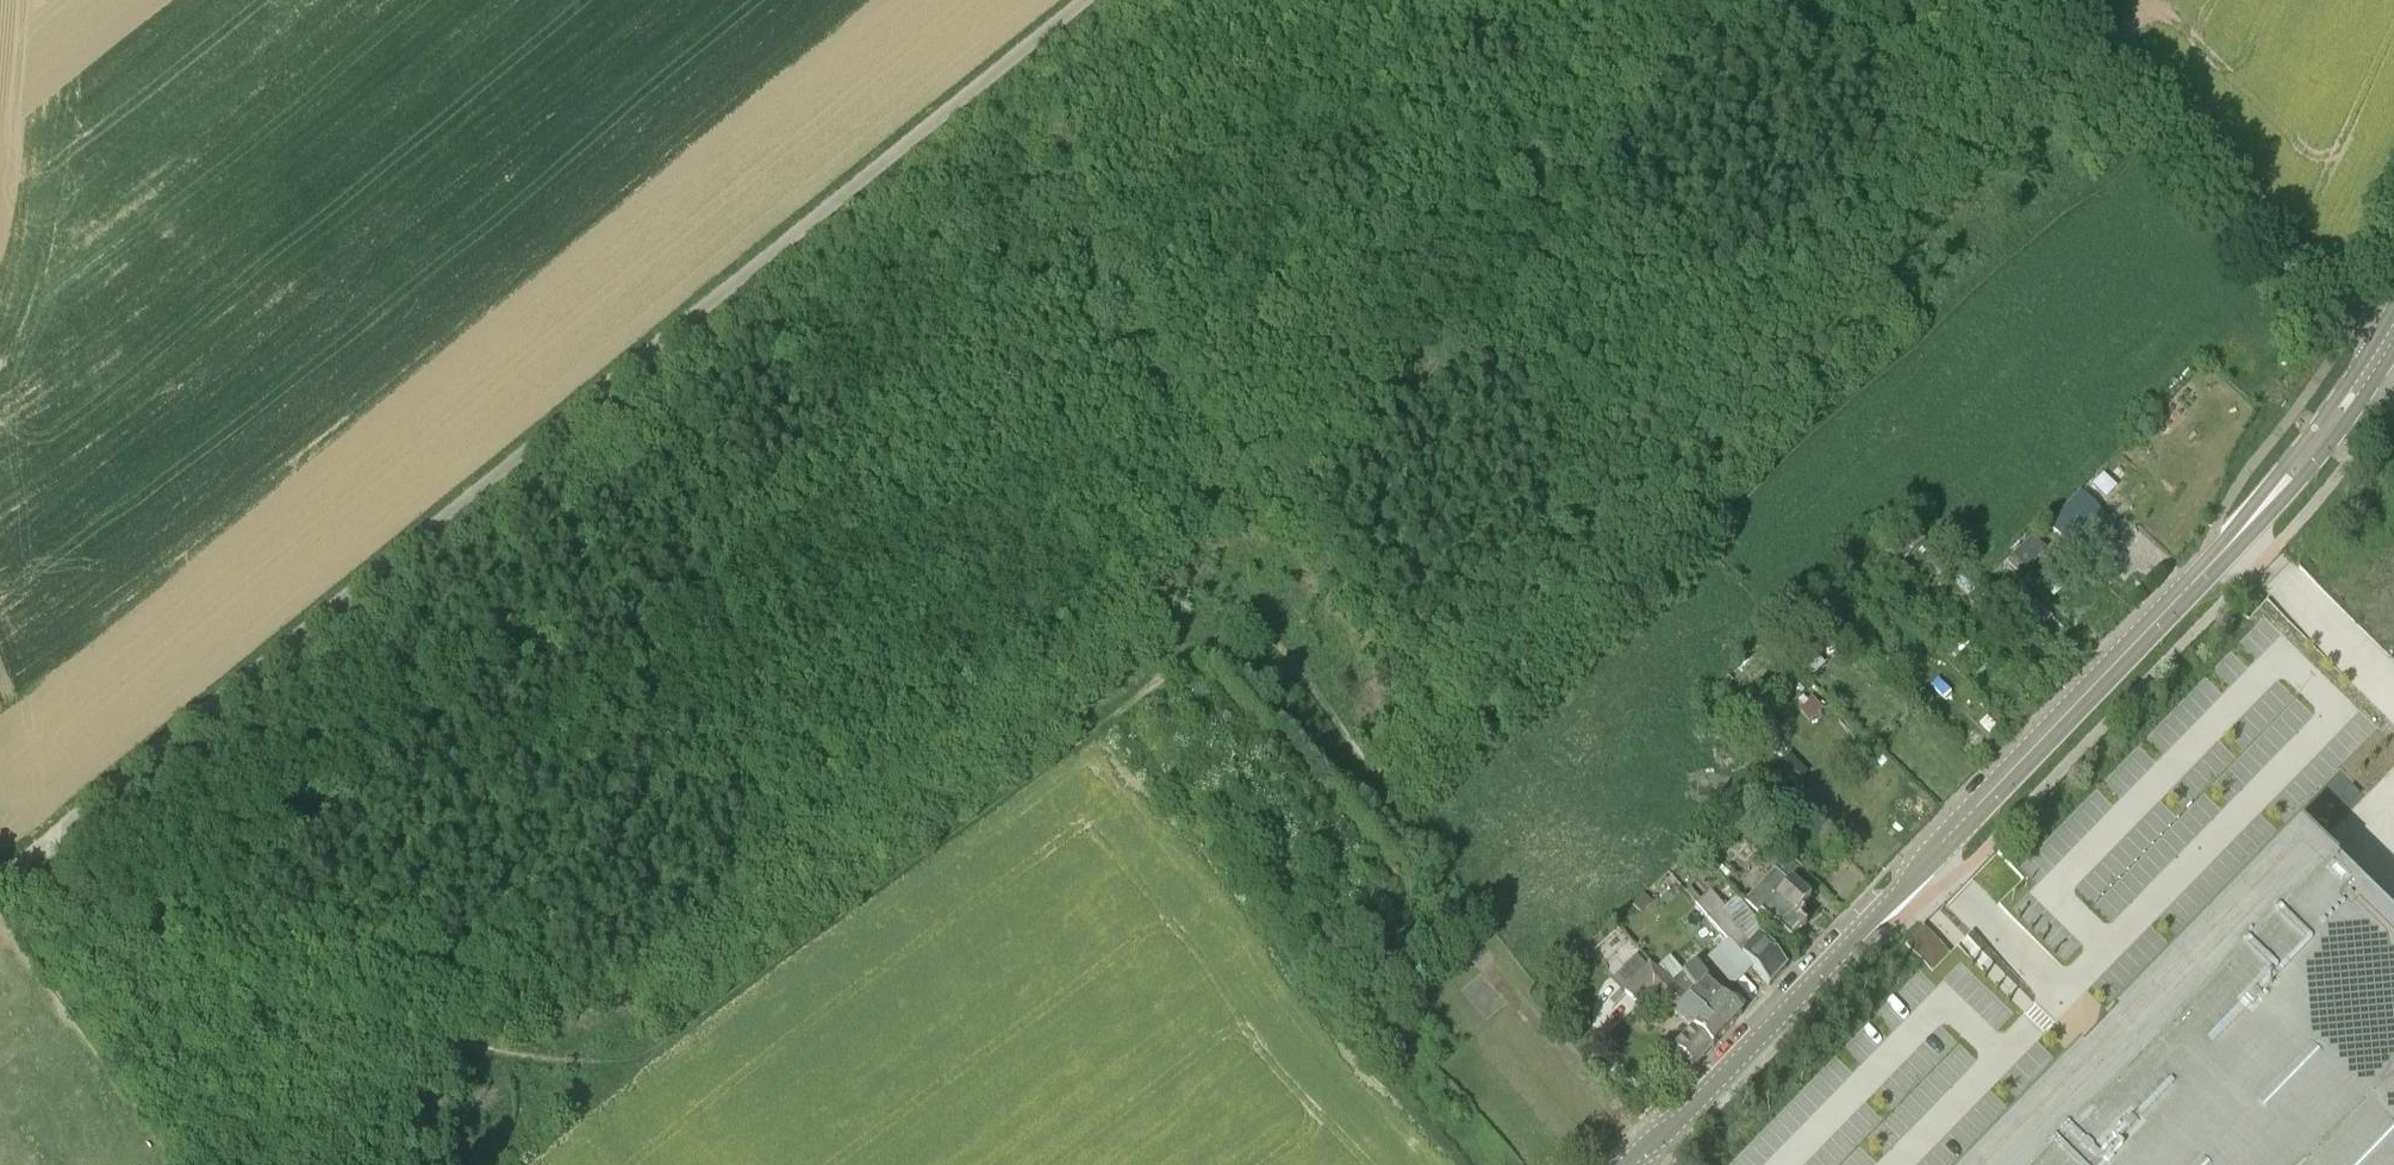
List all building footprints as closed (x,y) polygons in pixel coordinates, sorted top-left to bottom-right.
[(2048,524),(2071,547),(2103,516),(2080,494),(2048,524)] [(2034,538),(2010,561),(2022,574),(2046,551),(2034,538)] [(1760,790),(1780,813),(1793,802),(1773,779),(1760,790)] [(1765,840),(1747,823),(1738,815),(1731,823),(1758,848),(1765,840)] [(1711,862),(1724,848),(1725,847),(1722,844),(1734,832),(1725,823),(1713,835),(1712,835),(1698,849),(1711,862)] [(2297,829),(2102,1029),(1970,1164),(2393,1164),(2393,922),(2297,829)] [(1773,870),(1744,901),(1772,927),(1790,943),(1806,926),(1799,920),(1804,914),(1800,911),(1809,901),(1789,883),(1799,872),(1782,856),(1778,853),(1769,864),(1768,865),(1771,868),(1773,870)] [(1691,887),(1685,893),(1695,905),(1705,916),(1710,922),(1725,940),(1727,939),(1740,954),(1753,968),(1769,987),(1786,969),(1759,937),(1765,930),(1737,897),(1725,907),(1711,891),(1701,899),(1691,887)] [(1653,903),(1643,892),(1630,903),(1639,915),(1653,903)] [(1587,950),(1576,952),(1578,961),(1588,959),(1587,950)] [(1690,1027),(1673,1046),(1693,1066),(1723,1034),(1671,984),(1670,983),(1660,975),(1654,969),(1655,968),(1648,961),(1622,989),(1641,1008),(1653,996),(1673,1014),(1674,1013),(1690,1027)] [(1695,963),(1684,972),(1670,983),(1671,984),(1723,1034),(1741,1016),(1706,983),(1708,981),(1695,963)]
